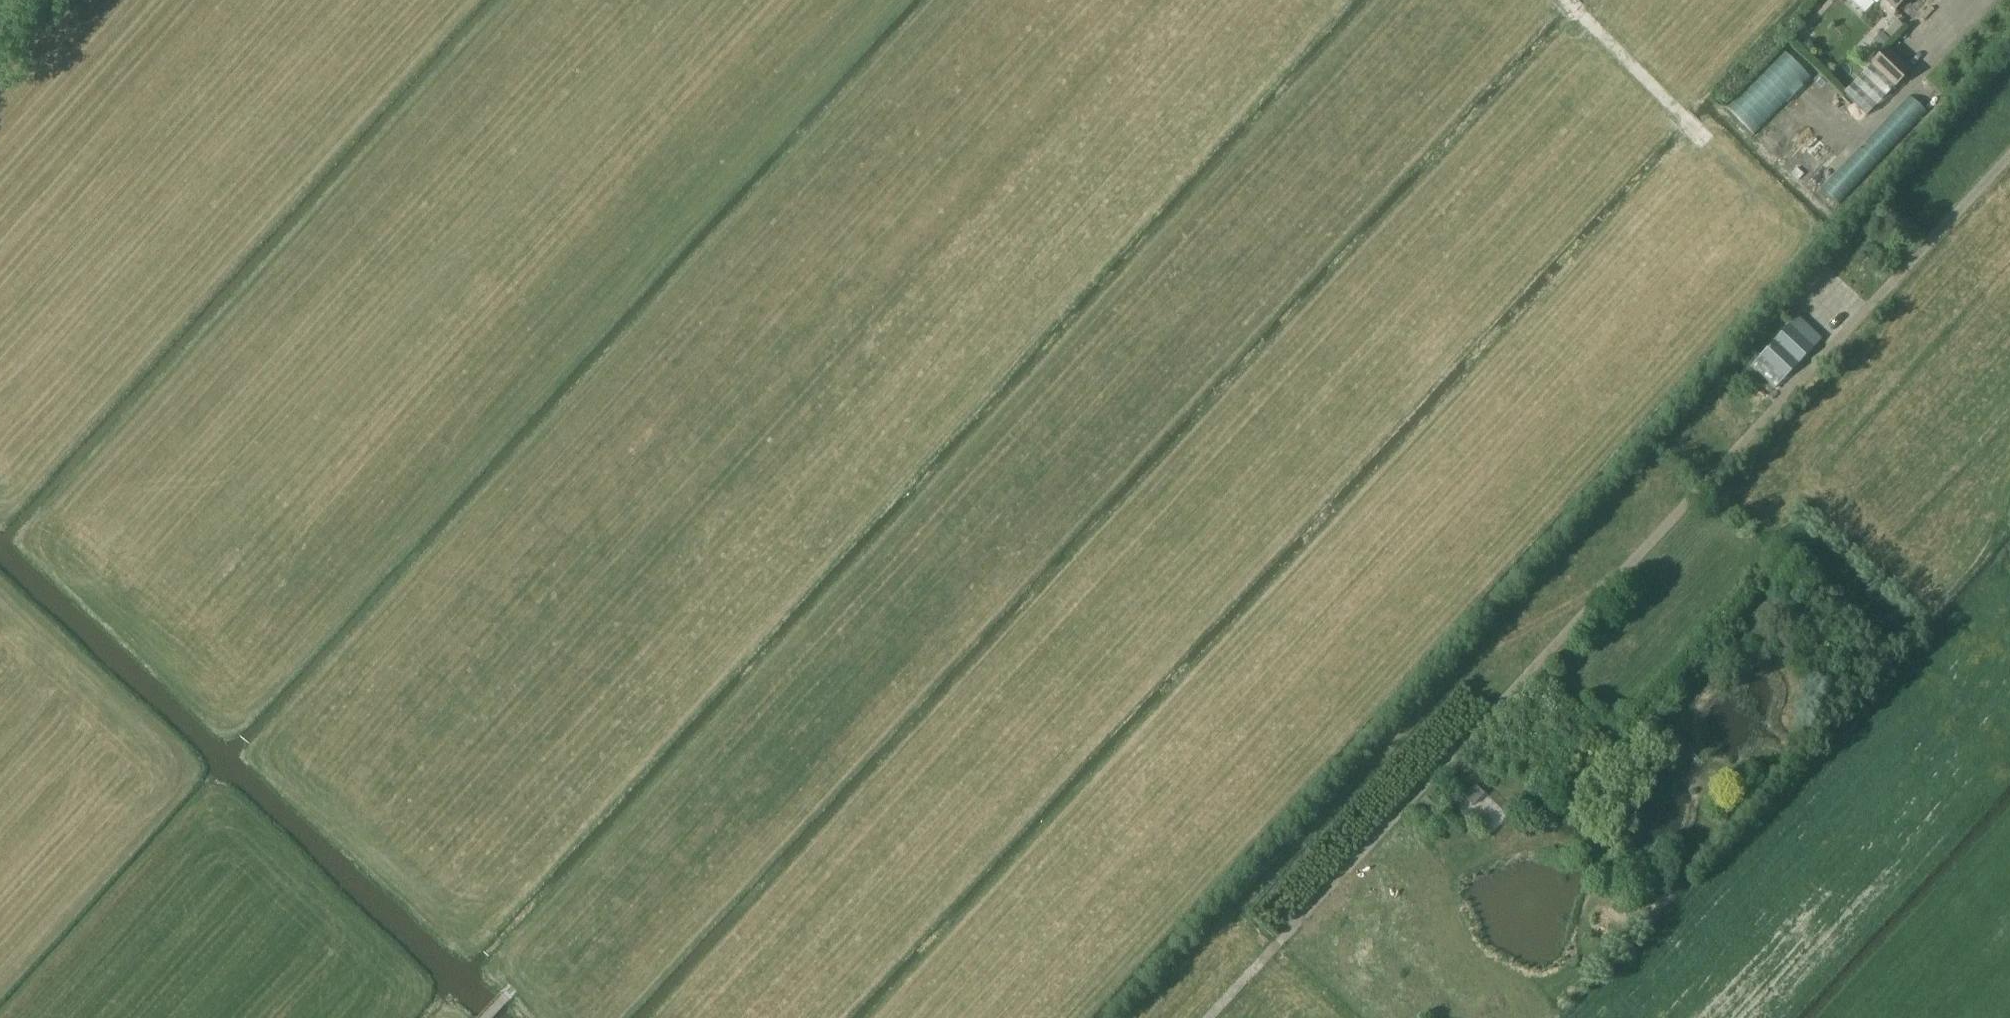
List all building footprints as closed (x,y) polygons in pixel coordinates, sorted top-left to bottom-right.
[(1905,0),(1887,0),(1897,9),(1905,0)] [(1897,19),(1885,32),(1891,37),(1903,24),(1897,19)] [(1882,33),(1874,41),(1881,48),(1889,39),(1882,33)] [(1729,105),(1755,130),(1812,73),(1787,48),(1729,105)] [(1895,86),(1910,71),(1887,49),(1872,64),(1895,86)] [(1872,64),(1844,93),(1867,115),(1895,86),(1872,64)] [(1912,92),(1825,184),(1841,199),(1928,107),(1912,92)] [(1745,359),(1777,389),(1823,341),(1798,317),(1761,356),(1754,350),(1745,359)] [(1477,781),(1461,800),(1494,829),(1511,810),(1477,781)]
